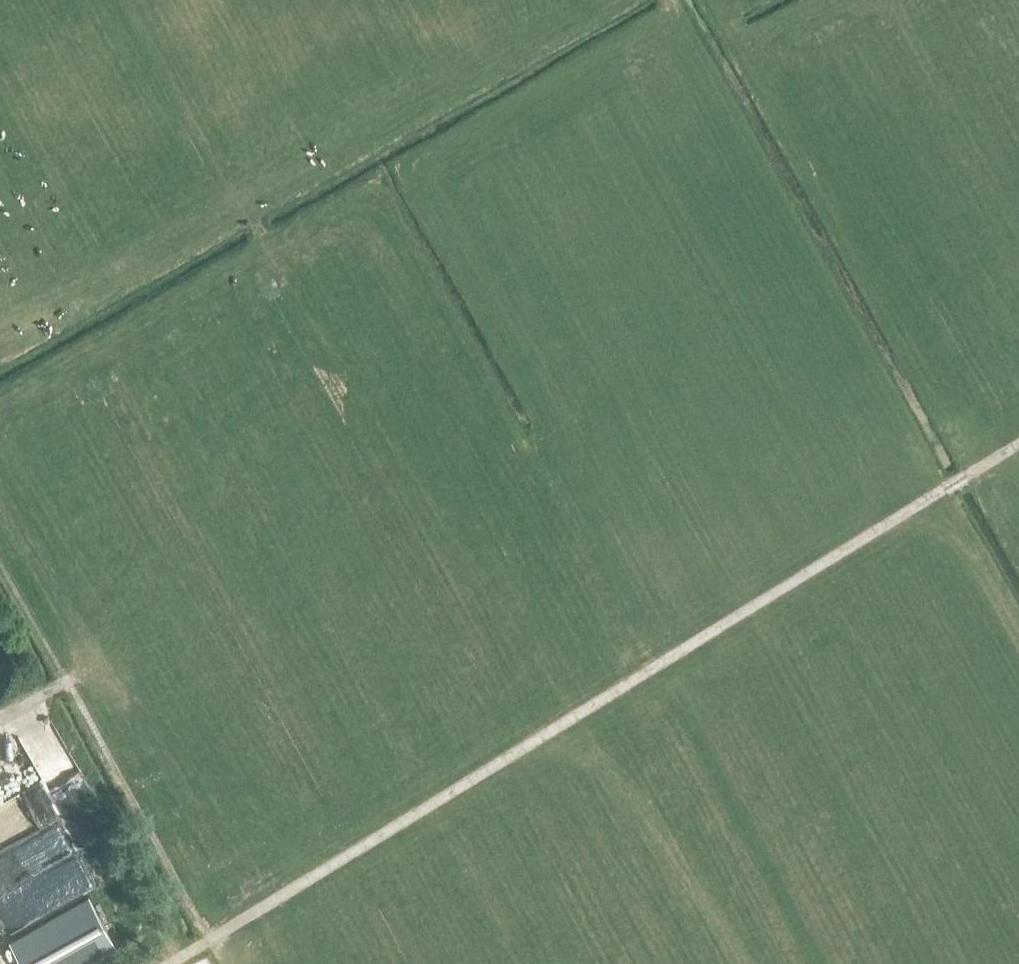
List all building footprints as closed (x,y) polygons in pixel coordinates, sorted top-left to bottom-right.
[(116,949),(89,899),(10,942),(22,963),(90,963),(116,949)]
